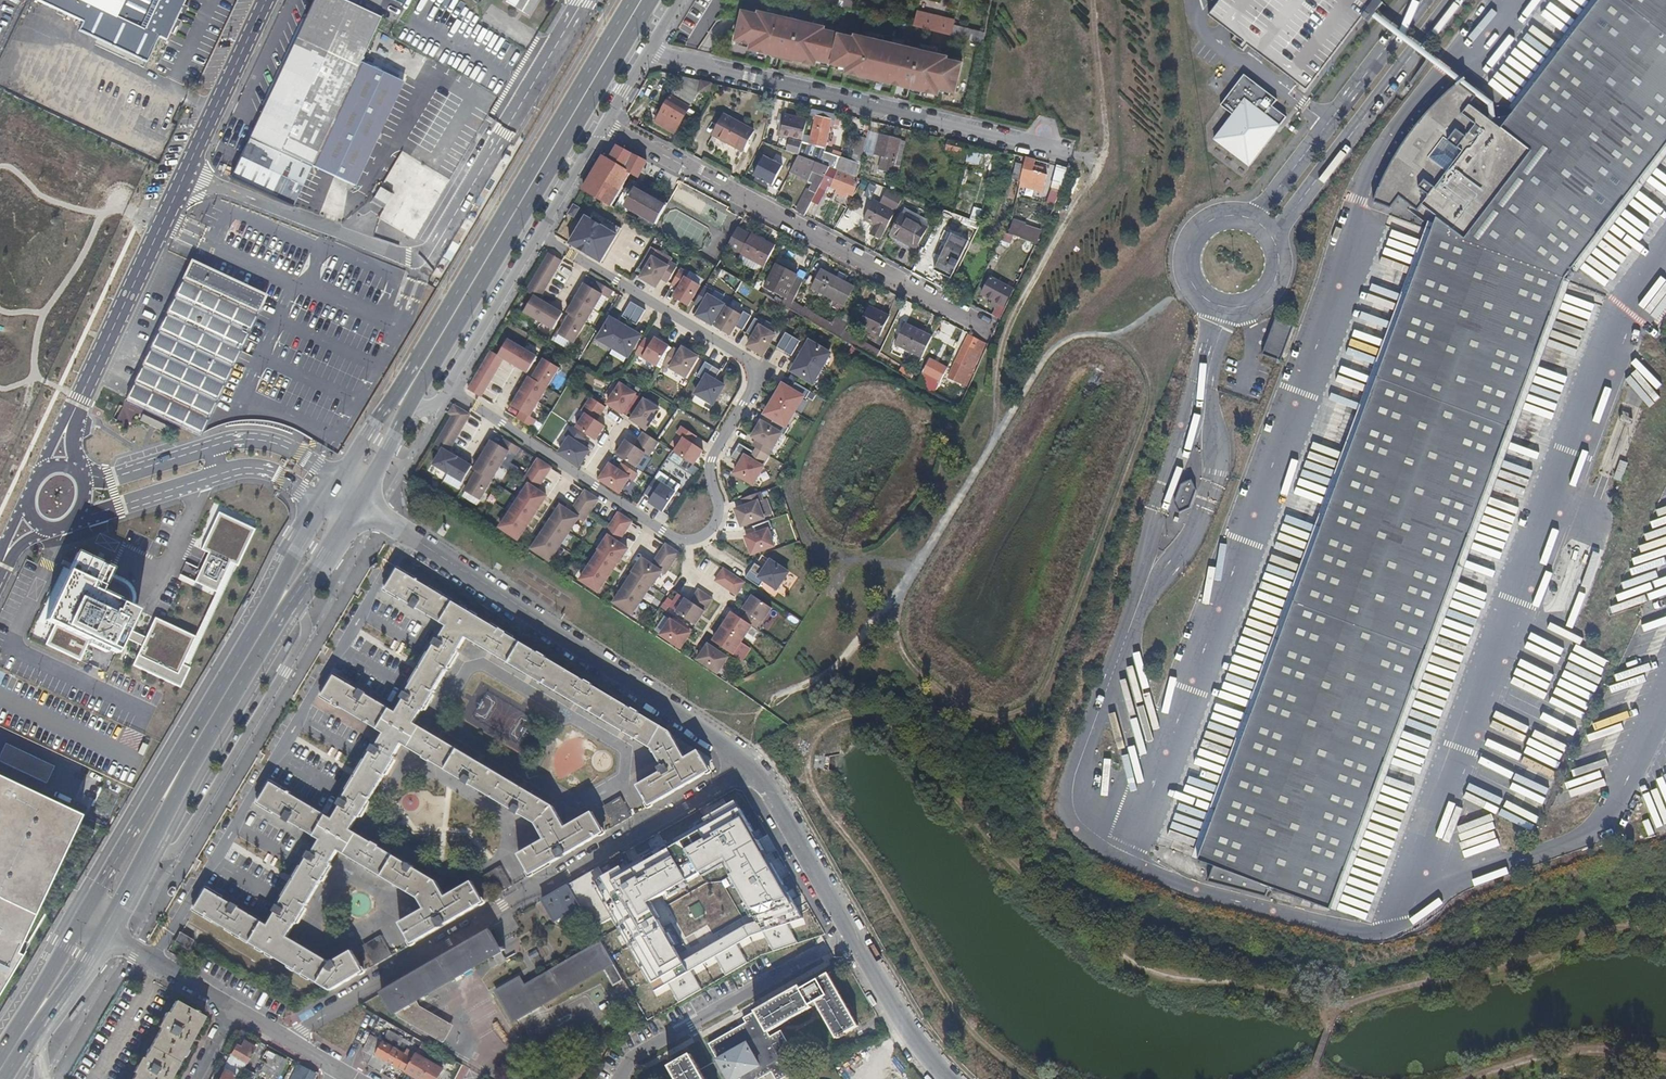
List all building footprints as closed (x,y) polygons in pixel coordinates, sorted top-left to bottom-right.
[(82,23),(78,31),(146,63),(158,37),(166,41),(186,0),(35,0),(82,23)] [(231,172),(295,204),(309,163),(353,185),(406,77),(362,53),(381,13),(353,0),(308,0),(231,172)] [(1437,221),(1192,866),(1328,915),(1564,281),(1665,146),(1665,0),(1603,0),(1503,131),(1449,92),(1383,182),(1437,221)] [(1216,2),(1207,14),(1303,87),(1370,0),(1213,0),(1216,2)] [(759,13),(743,9),(735,40),(750,43),(749,50),(819,66),(821,60),(848,66),(848,72),(941,94),(942,90),(958,93),(966,62),(951,58),(952,54),(856,32),(855,35),(827,28),(827,25),(760,10),(759,13)] [(954,23),(955,21),(917,11),(913,26),(951,35),(954,23)] [(986,44),(988,32),(954,23),(951,35),(986,44)] [(698,94),(702,80),(681,75),(674,87),(670,96),(690,107),(699,95),(698,94)] [(1230,114),(1211,141),(1250,168),(1286,117),(1271,107),(1276,99),(1241,75),(1219,107),(1230,114)] [(715,83),(704,81),(701,93),(712,95),(715,83)] [(665,93),(670,96),(674,87),(670,85),(665,93)] [(675,132),(690,107),(670,96),(655,121),(675,132)] [(805,132),(811,110),(789,105),(783,127),(805,132)] [(859,176),(868,137),(859,135),(853,158),(824,150),(831,123),(836,124),(839,115),(813,109),(812,115),(816,116),(809,146),(803,144),(800,153),(831,165),(859,176)] [(715,138),(743,153),(753,132),(723,119),(715,138)] [(894,171),(902,137),(882,133),(878,152),(885,154),(882,168),(894,171)] [(899,172),(908,138),(902,137),(894,171),(896,171),(899,172)] [(969,145),(951,141),(949,149),(967,154),(969,145)] [(611,204),(630,172),(639,176),(648,161),(620,147),(616,147),(608,160),(602,157),(584,189),(611,204)] [(826,176),(831,165),(800,153),(795,165),(791,171),(812,182),(810,186),(818,191),(822,183),(826,176)] [(780,174),(787,161),(772,154),(766,167),(780,174)] [(1026,164),(1022,180),(1047,187),(1050,173),(1046,172),(1048,168),(1036,165),(1038,159),(1027,156),(1026,164)] [(791,171),(795,165),(787,161),(780,174),(788,178),(791,171)] [(1014,179),(1022,180),(1026,164),(1018,162),(1014,179)] [(1064,183),(1072,167),(1060,164),(1055,181),(1064,183)] [(854,193),(862,177),(859,176),(831,165),(826,176),(834,179),(836,180),(835,183),(841,186),(839,190),(847,194),(849,191),(854,193)] [(830,187),(834,179),(826,176),(822,183),(830,187)] [(624,206),(633,189),(637,191),(638,189),(638,187),(630,183),(616,207),(621,210),(624,206)] [(823,201),(830,187),(822,183),(818,191),(815,197),(823,201)] [(869,183),(863,196),(871,199),(877,187),(869,183)] [(815,197),(818,191),(810,186),(798,208),(807,213),(815,197)] [(657,225),(667,207),(637,191),(633,189),(624,206),(657,225)] [(665,204),(638,189),(637,191),(667,207),(665,204)] [(899,207),(905,193),(901,192),(895,204),(899,207)] [(883,238),(897,209),(876,198),(866,217),(878,224),(874,232),(883,238)] [(981,217),(984,204),(978,203),(975,216),(981,217)] [(932,218),(906,205),(890,237),(917,250),(932,218)] [(949,226),(961,231),(967,219),(954,213),(949,226)] [(598,226),(581,217),(566,243),(598,261),(617,227),(602,219),(598,226)] [(1040,234),(1031,231),(1031,228),(1016,223),(1016,219),(1013,218),(1009,234),(1013,235),(1035,244),(1040,234)] [(776,245),(753,233),(753,234),(739,226),(733,237),(728,245),(765,265),(776,245)] [(932,235),(925,249),(931,252),(938,238),(932,235)] [(917,250),(890,237),(888,242),(915,254),(917,250)] [(945,268),(958,243),(955,241),(941,266),(945,268)] [(952,276),(967,248),(958,243),(945,268),(943,271),(952,276)] [(561,261),(548,254),(526,291),(534,296),(519,321),(531,328),(536,320),(552,329),(561,313),(538,300),(561,261)] [(794,301),(805,279),(796,275),(801,265),(783,256),(767,285),(786,295),(783,301),(791,306),(794,301)] [(665,267),(651,259),(641,279),(655,286),(659,278),(667,282),(675,267),(668,263),(665,267)] [(126,400),(199,434),(200,435),(265,296),(191,262),(126,400)] [(842,278),(825,269),(813,292),(825,298),(827,293),(849,305),(858,286),(849,282),(842,278)] [(686,274),(679,270),(670,284),(678,289),(672,298),(686,307),(699,287),(684,278),(686,274)] [(845,272),(842,278),(849,282),(852,276),(845,272)] [(997,304),(994,310),(1002,315),(1007,303),(1003,301),(1005,296),(1001,294),(1007,283),(992,276),(985,292),(994,296),(991,301),(997,304)] [(592,289),(583,283),(566,313),(569,314),(556,335),(571,343),(600,294),(606,298),(610,291),(595,282),(592,289)] [(710,293),(703,289),(694,303),(701,308),(696,317),(710,325),(722,306),(708,297),(710,293)] [(891,312),(871,301),(860,320),(881,331),(891,312)] [(628,321),(637,306),(630,302),(621,317),(628,321)] [(644,311),(637,306),(628,321),(635,326),(644,311)] [(740,316),(726,308),(715,327),(729,335),(733,326),(741,331),(750,316),(742,312),(740,316)] [(896,315),(891,312),(881,331),(886,334),(896,315)] [(761,323),(754,319),(745,333),(752,338),(747,347),(761,356),(773,336),(759,327),(761,323)] [(624,329),(609,320),(597,340),(612,349),(613,347),(624,329)] [(897,340),(923,353),(933,334),(907,320),(897,340)] [(1262,353),(1279,359),(1291,327),(1274,320),(1262,353)] [(638,336),(624,328),(624,329),(613,347),(628,357),(638,336)] [(859,336),(844,328),(841,334),(855,343),(859,336)] [(799,340),(785,332),(776,346),(790,354),(799,340)] [(880,348),(859,336),(855,343),(877,355),(880,348)] [(832,351),(808,337),(789,369),(813,383),(832,351)] [(650,344),(643,339),(634,355),(656,368),(668,347),(653,339),(650,344)] [(977,368),(989,342),(985,339),(981,348),(973,366),(977,368)] [(490,352),(468,389),(482,397),(503,362),(527,377),(537,360),(508,342),(499,357),(490,352)] [(973,366),(981,348),(973,343),(964,361),(973,366)] [(678,354),(671,349),(662,365),(684,378),(696,358),(682,349),(678,354)] [(950,364),(933,355),(926,368),(944,377),(950,364)] [(557,371),(542,361),(514,408),(529,417),(557,371)] [(908,373),(912,375),(917,366),(912,364),(908,373)] [(725,384),(704,371),(692,393),(712,405),(725,384)] [(806,394),(781,380),(761,413),(786,427),(806,394)] [(635,392),(619,382),(605,403),(621,414),(635,392)] [(659,408),(642,397),(628,418),(645,429),(659,408)] [(603,407),(590,398),(581,410),(584,412),(595,419),(603,407)] [(120,404),(114,419),(131,427),(138,412),(120,404)] [(471,417),(457,409),(435,446),(442,450),(433,466),(463,483),(471,468),(449,455),(471,417)] [(595,419),(584,412),(575,426),(593,439),(603,425),(595,419)] [(141,415),(138,421),(154,428),(156,421),(141,415)] [(783,431),(760,418),(749,436),(772,449),(783,431)] [(642,432),(634,445),(644,452),(649,455),(657,442),(642,432)] [(589,448),(568,435),(557,452),(577,465),(589,448)] [(702,449),(682,435),(672,449),(693,463),(702,449)] [(634,445),(625,439),(615,453),(634,466),(644,452),(634,445)] [(509,452),(495,444),(466,492),(479,500),(509,452)] [(764,465),(743,452),(731,473),(753,485),(764,465)] [(522,482),(528,486),(500,527),(517,538),(545,497),(534,490),(549,468),(537,460),(522,482)] [(630,476),(609,462),(598,479),(618,493),(630,476)] [(548,495),(562,476),(552,469),(538,487),(548,495)] [(675,492),(660,482),(647,502),(662,512),(675,492)] [(570,513),(560,506),(530,548),(548,560),(577,518),(582,521),(596,499),(585,491),(570,513)] [(757,498),(733,507),(740,527),(764,518),(757,498)] [(254,525),(216,510),(200,545),(237,561),(254,525)] [(768,526),(742,535),(749,555),(775,546),(768,526)] [(625,549),(607,537),(579,579),(596,591),(625,549)] [(111,568),(77,553),(46,619),(112,655),(134,610),(102,592),(111,568)] [(786,573),(769,560),(762,570),(753,563),(744,577),(757,587),(761,580),(774,590),(786,573)] [(658,572),(643,561),(614,602),(629,613),(658,572)] [(745,582),(723,567),(714,580),(736,595),(745,582)] [(197,911),(332,994),(364,975),(353,955),(331,966),(289,940),(295,928),(297,927),(333,867),(332,865),(339,854),(419,902),(425,912),(401,926),(413,947),(483,906),(470,885),(444,900),(435,885),(350,834),(357,823),(360,822),(396,761),(395,760),(402,748),(534,827),(544,842),(518,857),(530,878),(603,836),(591,815),(564,831),(551,808),(415,727),(420,715),(423,716),(460,654),(458,651),(466,639),(650,750),(661,769),(658,771),(660,774),(636,788),(649,809),(710,773),(698,751),(685,759),(669,732),(399,571),(386,591),(449,628),(396,716),(336,679),(323,700),(384,736),(333,822),(272,786),(259,807),(321,843),(269,928),(209,891),(197,911)] [(693,587),(675,613),(693,625),(711,599),(693,587)] [(754,598),(740,619),(748,625),(755,627),(768,608),(754,598)] [(740,619),(731,613),(713,641),(730,652),(748,625),(740,619)] [(797,627),(800,620),(789,614),(785,621),(797,627)] [(194,634),(155,616),(134,663),(174,681),(194,634)] [(688,631),(670,619),(660,634),(678,645),(688,631)] [(725,658),(708,645),(697,658),(715,672),(725,658)] [(43,780),(50,762),(0,743),(0,764),(43,780)] [(107,827),(0,777),(0,1003),(107,827)] [(620,796),(603,806),(614,826),(632,816),(620,796)] [(773,951),(798,942),(787,923),(802,918),(730,798),(594,881),(652,991),(668,983),(678,1002),(701,989),(691,970),(715,956),(725,974),(747,962),(736,944),(749,936),(762,932),(773,951)] [(486,874),(496,893),(510,886),(501,866),(486,874)] [(567,886),(541,902),(555,926),(581,910),(567,886)] [(489,932),(382,996),(393,1016),(395,1018),(397,1017),(399,1021),(444,1048),(452,1033),(420,1014),(417,1011),(415,1006),(506,952),(504,949),(500,951),(489,932)] [(380,935),(361,945),(372,964),(390,954),(380,935)] [(609,966),(596,944),(520,988),(516,982),(494,995),(511,1024),(609,966)] [(770,1074),(772,1078),(784,1078),(801,1070),(780,1033),(769,1039),(766,1035),(810,1010),(809,1008),(815,1004),(836,1040),(856,1029),(827,976),(800,991),(798,987),(741,1019),(744,1023),(708,1044),(727,1078),(761,1078),(770,1074)] [(199,1029),(171,1013),(164,1026),(160,1025),(153,1040),(155,1041),(140,1067),(137,1066),(131,1078),(173,1078),(199,1029)] [(360,1056),(362,1067),(380,1077),(386,1065),(404,1075),(404,1074),(413,1057),(420,1044),(413,1040),(404,1057),(404,1058),(394,1052),(401,1040),(388,1033),(381,1045),(370,1038),(360,1056)] [(241,1043),(224,1055),(218,1067),(220,1068),(232,1074),(235,1076),(251,1049),(241,1043)] [(283,1060),(272,1055),(262,1072),(272,1078),(283,1060)] [(689,1056),(668,1068),(675,1078),(702,1078),(689,1056)] [(404,1074),(412,1078),(438,1078),(442,1072),(413,1057),(404,1074)] [(897,1058),(889,1062),(896,1076),(904,1072),(897,1058)] [(220,1068),(214,1078),(229,1078),(232,1074),(220,1068)] [(310,1076),(300,1070),(296,1078),(309,1078),(310,1076)]
